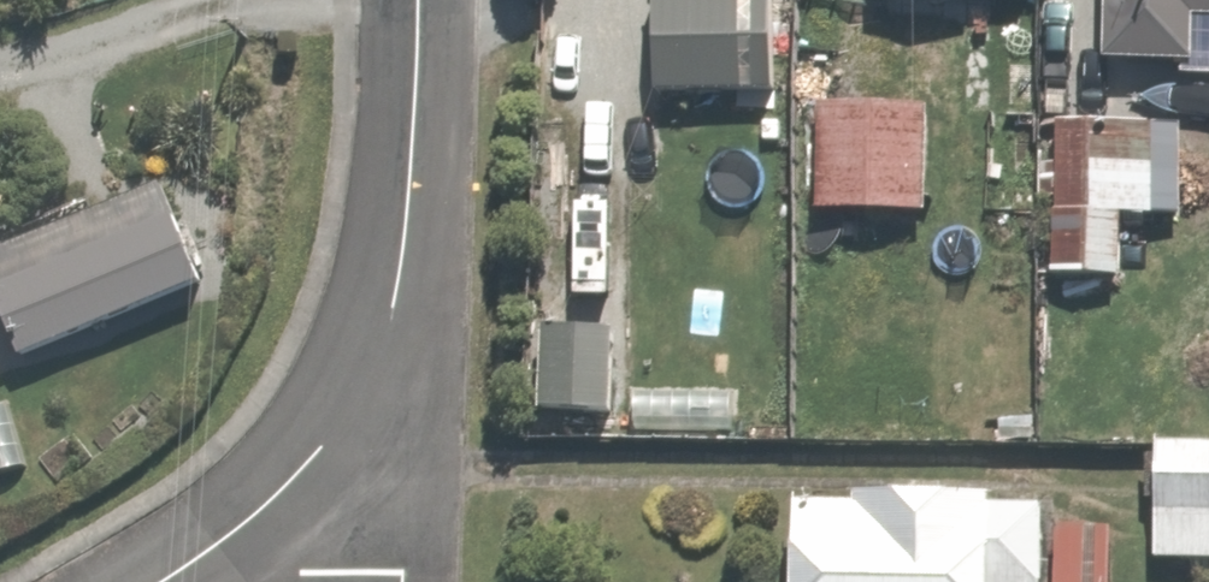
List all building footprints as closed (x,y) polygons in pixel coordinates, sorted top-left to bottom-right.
[(667,97),(779,96),(778,0),(666,0),(667,97)] [(895,8),(993,9),(993,3),(1046,3),(1046,0),(895,0),(895,8)] [(1128,69),(1198,71),(1198,84),(1208,84),(1208,0),(1129,0),(1128,69)] [(949,218),(950,112),(835,111),(834,217),(949,218)] [(1076,133),(1072,288),(1143,289),(1144,224),(1172,225),(1175,136),(1076,133)] [(30,357),(215,286),(179,193),(0,262),(0,280),(30,357)] [(554,340),(554,416),(627,416),(627,340),(554,340)] [(38,473),(21,412),(0,418),(0,483),(38,473)] [(1176,444),(1172,563),(1208,564),(1208,445),(1176,444)] [(1071,505),(814,505),(814,581),(1071,581),(1071,505)]
